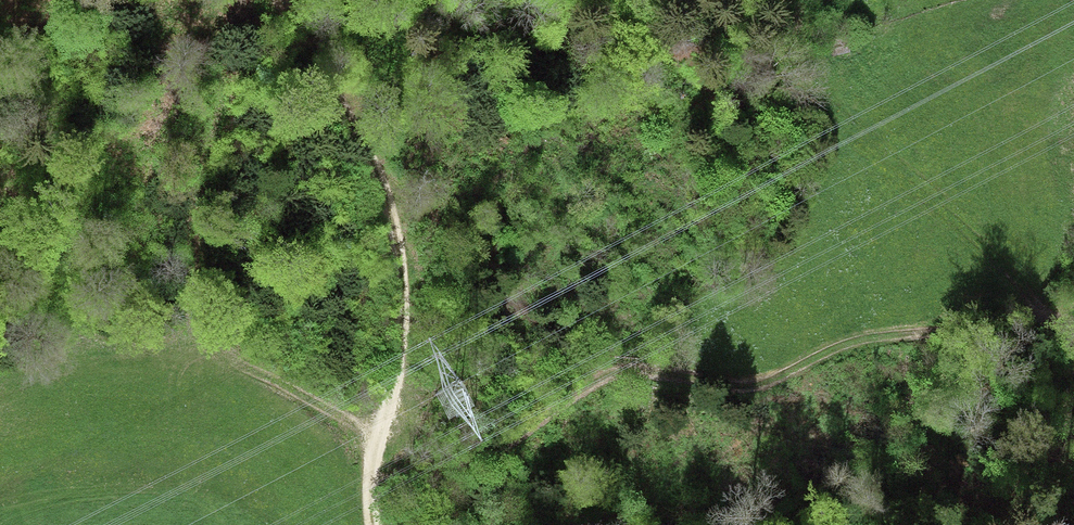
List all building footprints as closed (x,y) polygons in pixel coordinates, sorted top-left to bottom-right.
[(840,36),(825,40),(829,55),(844,51),(840,36)] [(789,129),(801,118),(793,108),(781,118),(789,129)]
